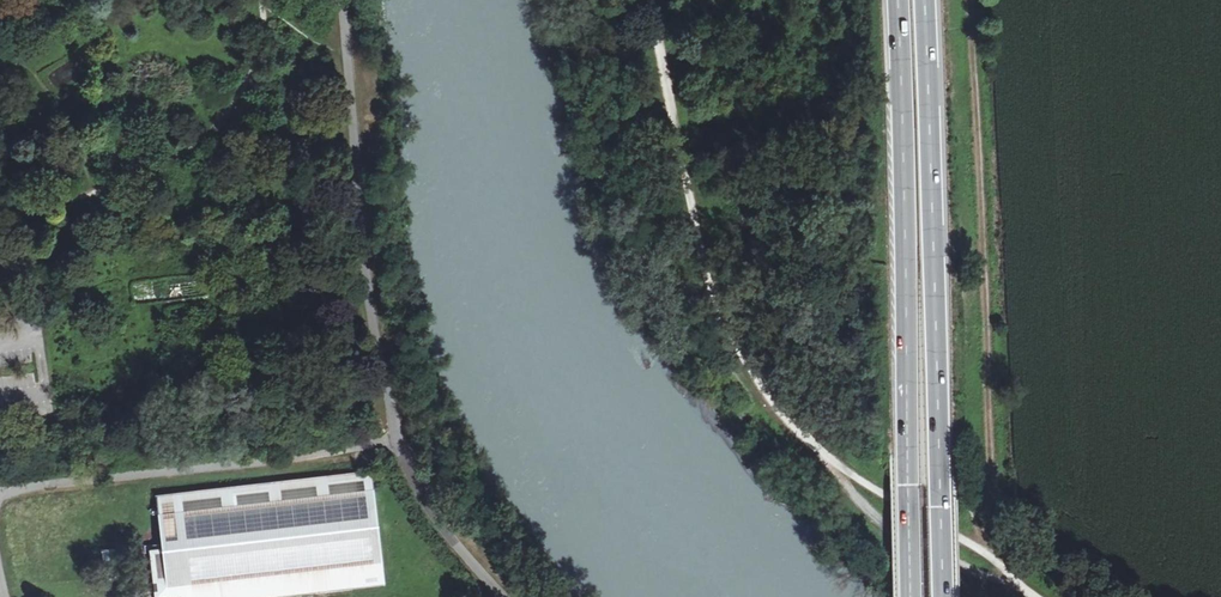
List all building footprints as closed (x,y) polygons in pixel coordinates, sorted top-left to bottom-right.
[(371,470),(155,494),(159,529),(167,596),(266,596),(317,591),(384,584),(371,470)]
